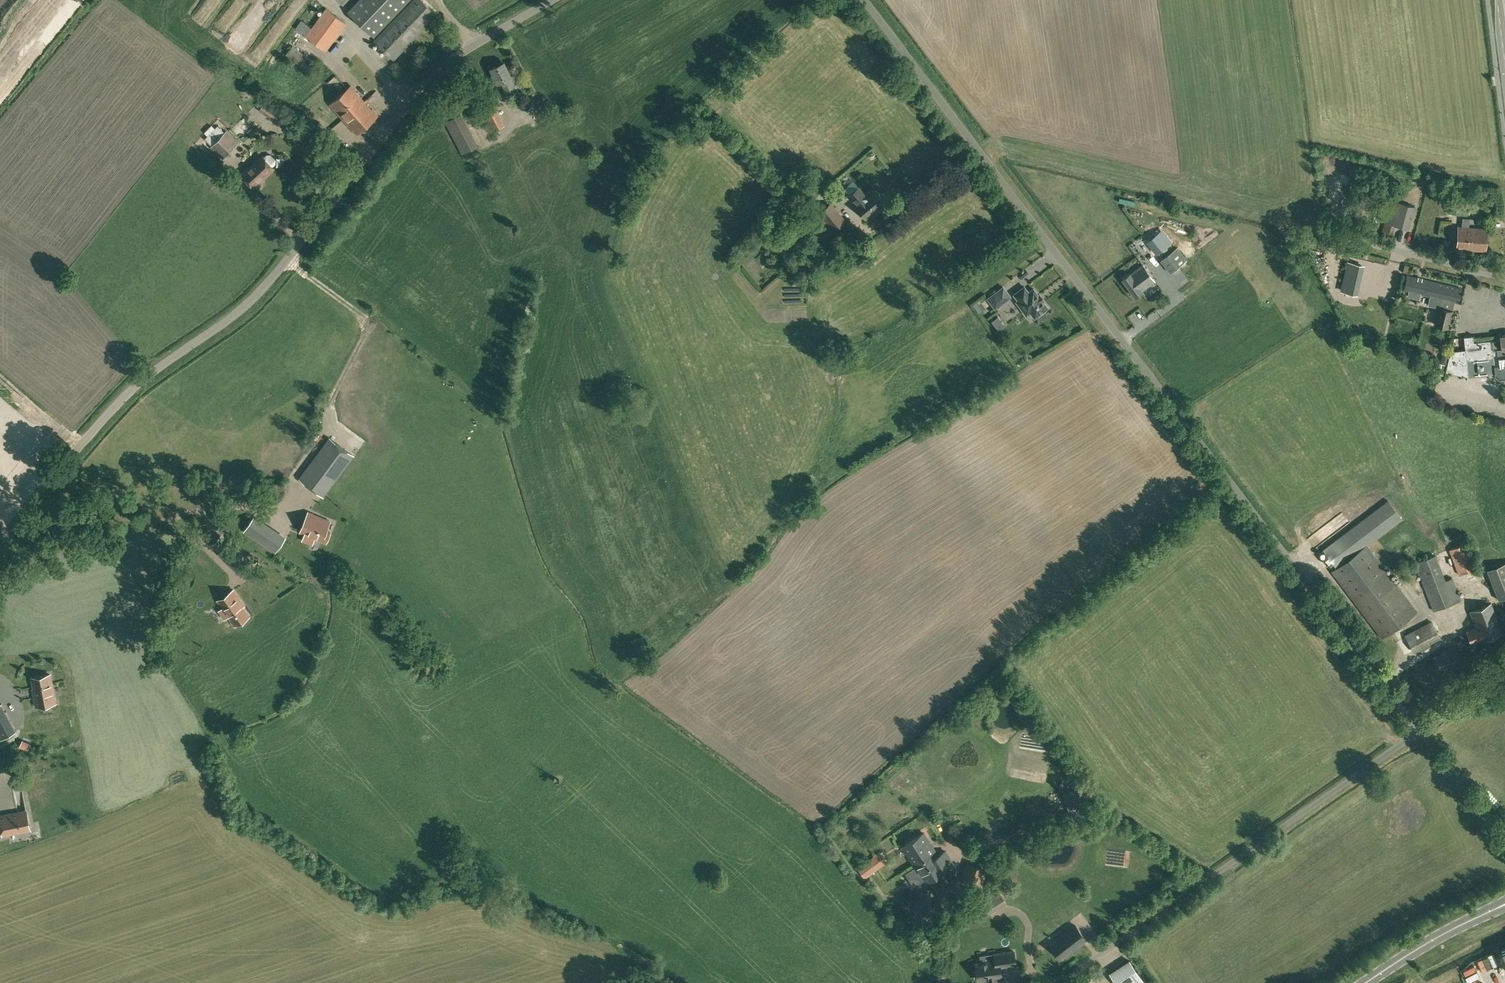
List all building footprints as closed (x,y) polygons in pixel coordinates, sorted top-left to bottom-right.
[(202,11),(210,18),(221,5),(215,0),(211,0),(202,11)] [(348,10),(365,27),(391,0),(358,0),(348,10)] [(437,15),(423,0),(412,0),(374,39),(394,60),(437,15)] [(306,35),(326,51),(347,23),(326,8),(311,28),(302,20),(296,28),(306,35)] [(248,40),(255,28),(248,24),(241,36),(248,40)] [(286,47),(289,50),(286,55),(307,72),(315,62),(290,43),(286,47)] [(498,83),(502,81),(507,91),(519,85),(513,74),(511,75),(504,61),(490,68),(498,83)] [(367,74),(371,71),(364,63),(360,65),(367,74)] [(351,85),(341,94),(367,124),(377,115),(351,85)] [(367,124),(341,94),(330,103),(357,133),(367,124)] [(494,130),(505,125),(494,102),(483,107),(494,130)] [(477,145),(460,113),(446,121),(463,153),(477,145)] [(286,128),(291,124),(288,120),(283,124),(286,128)] [(205,138),(212,145),(211,147),(222,158),(238,142),(226,131),(225,132),(217,125),(205,138)] [(261,180),(274,168),(273,166),(276,163),(276,159),(271,154),(267,154),(264,157),(262,155),(249,167),(248,166),(241,173),(254,188),(262,181),(261,180)] [(867,220),(885,205),(871,189),(865,194),(859,186),(848,195),(855,203),(854,204),(867,220)] [(1366,187),(1365,191),(1357,221),(1373,225),(1381,196),(1377,195),(1379,190),(1366,187)] [(1392,238),(1396,225),(1409,229),(1415,205),(1399,201),(1391,199),(1384,197),(1377,220),(1384,222),(1381,235),(1392,238)] [(1457,201),(1456,214),(1469,215),(1470,202),(1457,201)] [(829,233),(833,229),(834,230),(845,220),(831,203),(819,213),(820,213),(815,216),(829,233)] [(1485,250),(1487,229),(1468,227),(1469,218),(1463,217),(1462,227),(1458,226),(1456,248),(1485,250)] [(280,228),(273,232),(276,238),(283,234),(280,228)] [(1144,236),(1149,245),(1159,258),(1172,248),(1162,235),(1154,241),(1149,233),(1144,236)] [(1187,260),(1177,247),(1161,260),(1170,272),(1187,260)] [(1348,262),(1342,290),(1355,293),(1361,265),(1348,262)] [(1142,290),(1155,281),(1143,264),(1130,274),(1130,273),(1122,278),(1135,296),(1143,291),(1142,290)] [(1407,276),(1404,290),(1409,291),(1408,296),(1419,298),(1420,293),(1430,296),(1428,304),(1439,307),(1441,298),(1458,302),(1461,288),(1407,276)] [(1011,296),(1003,286),(988,298),(995,308),(1010,297),(1011,296)] [(1029,292),(1024,286),(1014,294),(1018,300),(1016,301),(1026,314),(1030,312),(1034,317),(1038,315),(1038,316),(1045,311),(1044,310),(1048,307),(1043,300),(1044,300),(1039,294),(1038,295),(1033,288),(1029,292)] [(1435,322),(1435,324),(1449,327),(1453,310),(1439,307),(1436,319),(1435,322)] [(1473,335),(1464,336),(1465,349),(1450,351),(1447,365),(1435,362),(1433,372),(1439,374),(1444,375),(1445,370),(1468,376),(1467,360),(1493,357),(1494,365),(1495,375),(1500,379),(1504,379),(1504,334),(1499,335),(1500,339),(1474,342),(1473,335)] [(323,495),(353,455),(330,438),(300,478),(323,495)] [(1334,564),(1336,567),(1332,571),(1382,637),(1416,612),(1417,611),(1367,545),(1402,518),(1388,500),(1323,549),(1327,555),(1322,558),(1326,564),(1328,563),(1331,566),(1334,564)] [(308,512),(300,532),(326,542),(330,532),(326,530),(330,520),(308,512)] [(276,533),(267,546),(275,552),(284,538),(276,533)] [(1458,575),(1476,568),(1466,543),(1449,549),(1458,575)] [(1433,611),(1461,599),(1452,577),(1445,580),(1435,554),(1414,562),(1433,611)] [(1487,569),(1499,600),(1504,597),(1504,562),(1487,569)] [(248,614),(243,606),(244,605),(234,589),(217,600),(223,609),(227,615),(233,624),(248,614)] [(1472,643),(1502,632),(1491,603),(1470,611),(1477,627),(1467,631),(1472,643)] [(1413,652),(1440,638),(1432,621),(1405,635),(1413,652)] [(1447,668),(1460,663),(1453,647),(1440,652),(1441,654),(1433,657),(1438,669),(1446,666),(1447,668)] [(56,702),(50,674),(32,678),(35,694),(33,695),(35,706),(43,704),(49,703),(56,702)] [(0,704),(0,739),(15,731),(9,720),(6,714),(1,704),(0,704)] [(1081,787),(1063,795),(1074,822),(1092,814),(1081,787)] [(29,823),(26,810),(0,815),(0,820),(3,835),(22,831),(30,829),(29,823)] [(914,865),(935,851),(923,833),(902,846),(914,865)] [(935,851),(914,865),(925,883),(947,869),(946,868),(953,864),(945,851),(938,855),(935,851)] [(986,851),(983,860),(981,863),(991,866),(995,854),(986,851)] [(882,863),(876,856),(871,860),(876,867),(882,863)] [(871,860),(867,863),(872,870),(876,867),(871,860)] [(963,870),(985,877),(987,869),(965,863),(963,870)] [(985,877),(963,870),(960,881),(982,887),(985,877)] [(989,907),(1001,900),(995,890),(983,897),(989,907)] [(930,913),(927,891),(915,893),(919,915),(930,913)] [(1061,957),(1086,939),(1075,925),(1050,943),(1061,957)] [(1015,964),(1013,950),(994,953),(995,960),(975,963),(976,971),(974,971),(975,977),(977,977),(978,979),(988,978),(988,981),(997,980),(996,976),(1001,976),(1000,967),(1015,964)] [(1129,959),(1109,972),(1116,982),(1145,982),(1129,959)]
